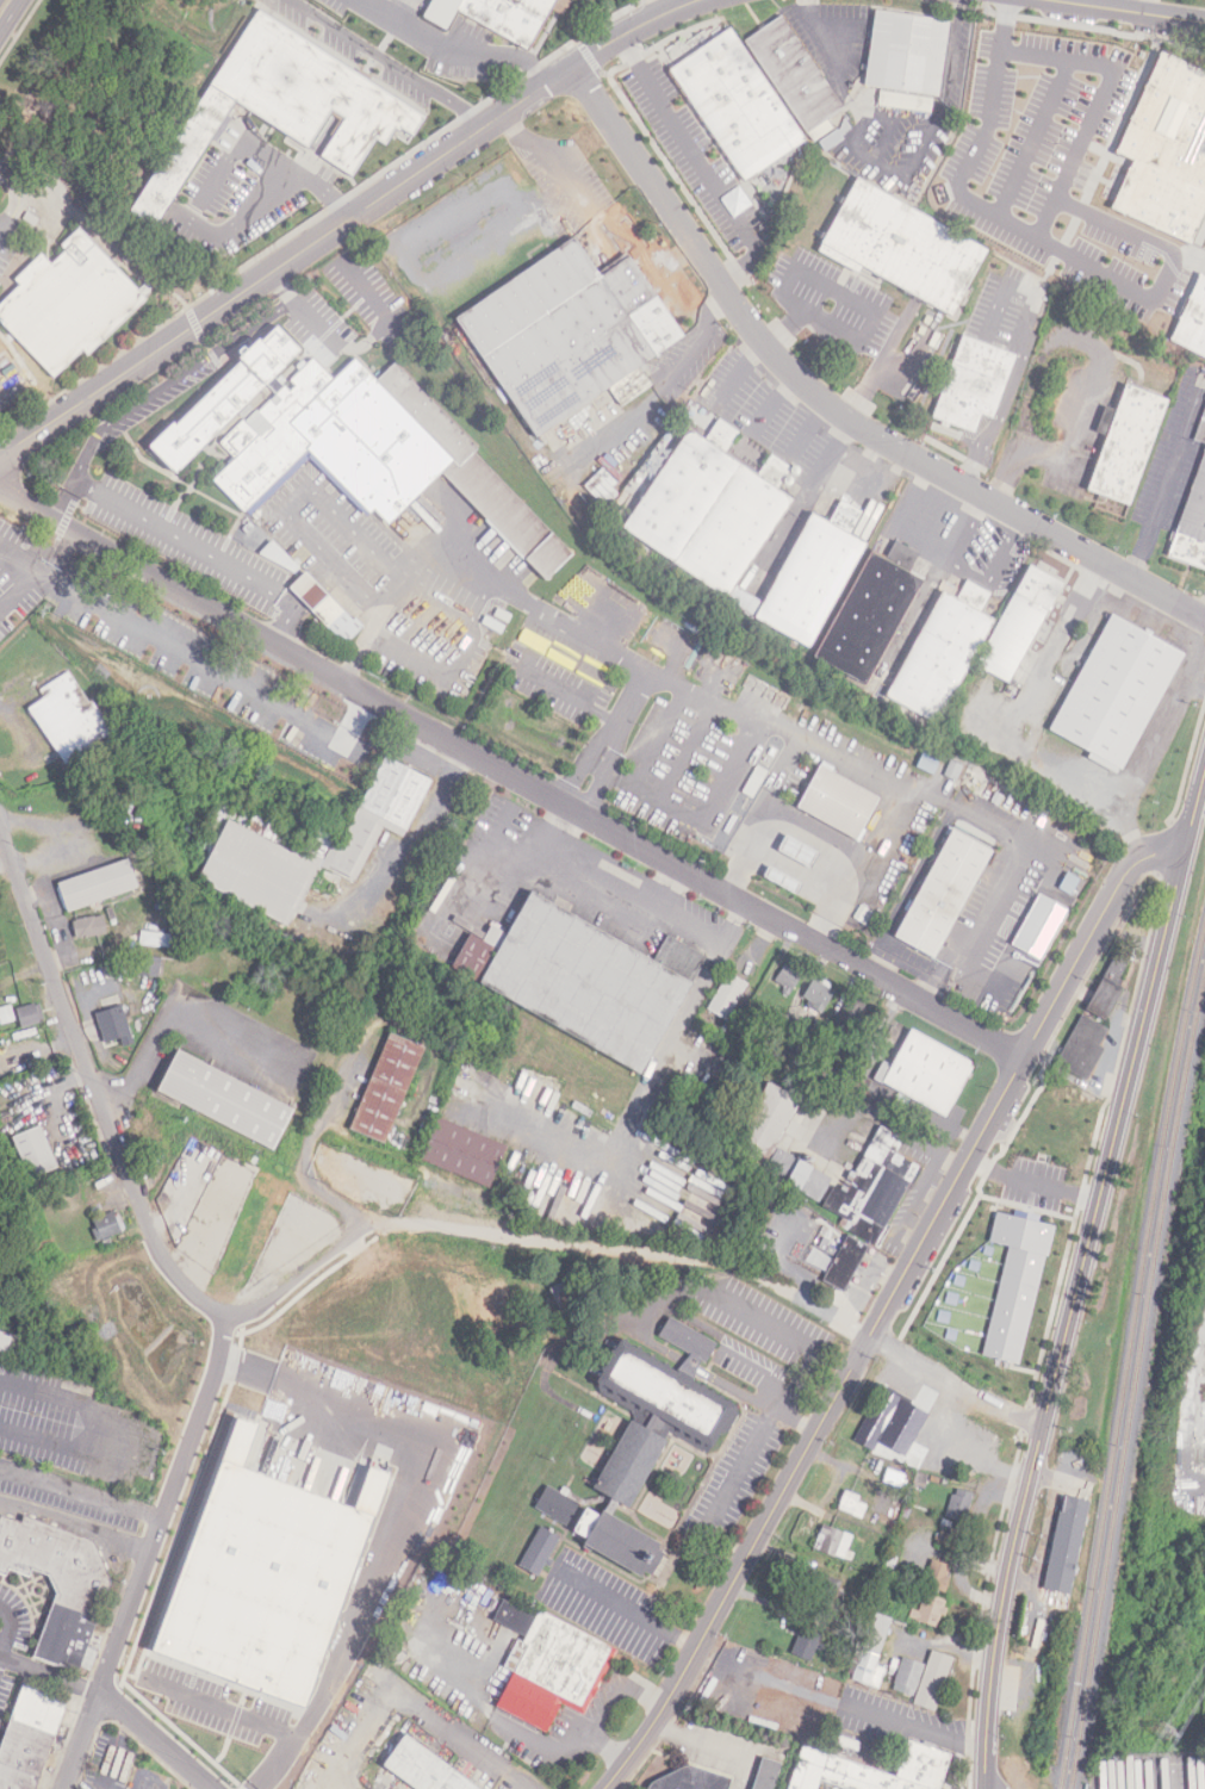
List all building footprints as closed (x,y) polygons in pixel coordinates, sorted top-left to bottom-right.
[(422,15),(446,30),(456,10),(528,51),(552,8),(563,14),(570,1),(568,0),(431,0),(422,15)] [(261,6),(212,83),(237,99),(310,145),(334,108),(347,117),(324,153),(355,173),(378,137),(386,143),(397,126),(414,137),(428,114),(261,6)] [(874,10),(863,87),(942,97),(951,20),(874,10)] [(779,15),(740,42),(805,135),(808,131),(815,141),(831,130),(825,122),(844,108),(779,15)] [(728,30),(666,72),(741,184),(805,142),(728,30)] [(1159,61),(1204,81),(1204,208),(1182,250),(1144,234),(1105,217),(1128,170),(1111,162),(1120,138),(1128,122),(1144,83),(1159,61)] [(212,83),(129,210),(155,226),(237,99),(212,83)] [(932,95),(878,92),(878,107),(931,110),(932,95)] [(856,178),(819,244),(950,317),(987,250),(856,178)] [(83,349),(87,354),(147,298),(80,227),(60,245),(65,250),(51,263),(41,253),(14,279),(19,285),(0,303),(0,321),(53,377),(83,349)] [(576,237),(601,275),(633,253),(688,334),(540,435),(459,317),(576,237)] [(1200,274),(1204,276),(1204,361),(1129,322),(1143,293),(1151,298),(1157,286),(1187,302),(1200,274)] [(576,553),(393,362),(377,379),(355,356),(334,378),(280,323),(153,446),(178,473),(215,437),(235,459),(215,478),(247,513),(310,452),(384,528),(441,473),(545,582),(576,553)] [(934,416),(964,334),(1018,353),(994,416),(985,412),(977,431),(934,416)] [(1125,384),(1168,399),(1130,507),(1085,490),(1104,436),(1095,433),(1105,408),(1114,411),(1125,384)] [(1193,440),(1204,407),(1204,444),(1193,440)] [(690,425),(707,436),(720,416),(741,430),(726,453),(759,476),(772,454),(791,467),(778,487),(796,499),(729,598),(621,526),(690,425)] [(1164,554),(1204,448),(1204,569),(1164,554)] [(809,511),(828,521),(840,501),(862,513),(849,535),(864,543),(807,647),(751,616),(809,511)] [(870,549),(883,558),(893,539),(918,552),(907,572),(919,578),(864,684),(813,657),(870,549)] [(1026,565),(1061,583),(1008,684),(974,666),(1026,565)] [(346,644),(364,626),(308,570),(290,588),(346,644)] [(942,591),(881,696),(933,726),(994,620),(982,613),(992,595),(967,580),(956,600),(942,591)] [(1111,615),(1186,657),(1122,771),(1114,768),(1112,772),(1085,757),(1087,752),(1046,731),(1111,615)] [(64,764),(111,734),(69,670),(39,689),(44,697),(29,707),(64,764)] [(932,772),(938,758),(923,752),(917,765),(932,772)] [(794,808),(858,840),(880,796),(814,765),(794,808)] [(291,926),(322,857),(304,849),(302,853),(269,839),(278,820),(256,809),(248,827),(228,818),(198,883),(291,926)] [(990,850),(948,828),(892,938),(934,959),(990,850)] [(795,842),(789,840),(784,855),(813,864),(818,849),(794,842),(795,842)] [(57,881),(66,910),(138,889),(129,859),(57,881)] [(449,970),(645,1070),(704,954),(666,935),(655,957),(528,893),(508,933),(490,924),(483,939),(469,932),(449,970)] [(1068,909),(1038,893),(1011,944),(1041,960),(1068,909)] [(74,938),(106,935),(104,915),(72,918),(74,938)] [(1104,1020),(1119,987),(1116,984),(1128,959),(1112,952),(1085,1012),(1104,1020)] [(137,971),(154,977),(159,963),(157,962),(159,959),(143,954),(137,971)] [(772,982),(789,994),(803,974),(788,962),(772,982)] [(747,983),(725,973),(707,1010),(728,1020),(747,983)] [(822,1013),(837,989),(812,976),(799,1000),(822,1013)] [(831,1021),(850,1032),(865,1007),(846,996),(831,1021)] [(21,1027),(44,1021),(39,1002),(16,1008),(21,1027)] [(0,1024),(15,1020),(11,1004),(0,1007),(0,1022),(0,1024)] [(96,1011),(102,1042),(121,1038),(122,1046),(132,1044),(124,1005),(96,1011)] [(1086,1080),(1111,1029),(1080,1014),(1055,1064),(1086,1080)] [(908,1030),(888,1068),(883,1064),(875,1081),(944,1117),(973,1062),(908,1030)] [(423,1046),(387,1032),(351,1130),(387,1143),(423,1046)] [(277,1148),(296,1105),(178,1051),(159,1095),(277,1148)] [(785,1155),(803,1117),(794,1112),(800,1099),(765,1082),(731,1156),(824,1199),(833,1178),(785,1155)] [(507,1144),(436,1117),(419,1160),(496,1190),(506,1166),(499,1163),(507,1144)] [(58,1168),(43,1125),(12,1137),(29,1179),(58,1168)] [(98,1242),(123,1231),(114,1211),(89,1222),(98,1242)] [(996,1211),(988,1241),(1008,1246),(981,1355),(1019,1365),(1046,1255),(1049,1255),(1056,1225),(996,1211)] [(841,1293),(868,1247),(847,1235),(821,1281),(841,1293)] [(600,1515),(585,1508),(572,1529),(585,1538),(583,1542),(640,1576),(644,1571),(651,1574),(663,1552),(657,1548),(660,1542),(611,1514),(617,1502),(627,1508),(667,1440),(664,1437),(669,1430),(707,1452),(718,1434),(727,1431),(737,1415),(734,1404),(694,1380),(697,1368),(700,1360),(704,1362),(716,1342),(669,1315),(658,1335),(689,1353),(683,1360),(676,1369),(619,1338),(595,1378),(600,1391),(648,1420),(644,1427),(629,1420),(628,1422),(600,1473),(592,1486),(609,1498),(603,1509),(600,1515)] [(0,1330),(0,1351),(19,1355),(23,1335),(0,1330)] [(926,1414),(882,1390),(853,1441),(899,1465),(926,1414)] [(225,1461),(155,1653),(308,1709),(395,1476),(373,1467),(358,1512),(247,1468),(261,1425),(241,1418),(225,1461)] [(566,1524),(578,1503),(546,1485),(534,1507),(566,1524)] [(944,1517),(963,1523),(973,1495),(954,1489),(944,1517)] [(861,1517),(868,1503),(845,1493),(839,1507),(861,1517)] [(1061,1495),(1041,1590),(1066,1595),(1086,1501),(1061,1495)] [(10,1574),(0,1571),(0,1519),(2,1512),(24,1521),(26,1514),(93,1538),(108,1571),(72,1669),(35,1656),(58,1591),(50,1572),(36,1566),(32,1574),(12,1566),(10,1574)] [(846,1558),(852,1534),(820,1526),(814,1551),(846,1558)] [(536,1577),(558,1538),(539,1527),(517,1565),(536,1577)] [(944,1592),(952,1566),(931,1560),(923,1586),(944,1592)] [(911,1608),(908,1618),(938,1626),(945,1597),(924,1591),(918,1610),(911,1608)] [(545,1732),(558,1702),(584,1714),(614,1652),(538,1611),(535,1616),(502,1601),(492,1620),(521,1633),(505,1667),(510,1669),(492,1708),(545,1732)] [(853,1681),(886,1689),(889,1678),(886,1677),(887,1670),(877,1666),(889,1617),(871,1613),(853,1681)] [(791,1652),(809,1660),(821,1635),(802,1627),(791,1652)] [(934,1710),(952,1658),(931,1651),(925,1665),(902,1658),(892,1689),(914,1696),(912,1703),(934,1710)] [(69,1701),(36,1788),(0,1788),(0,1754),(26,1685),(69,1701)] [(419,1788),(488,1788),(404,1732),(383,1764),(419,1788)] [(819,1781),(842,1788),(937,1788),(949,1756),(905,1741),(893,1777),(801,1745),(786,1788),(816,1788),(819,1781)] [(760,1756),(751,1788),(772,1788),(780,1761),(760,1756)] [(672,1762),(667,1781),(651,1776),(647,1788),(726,1788),(729,1778),(672,1762)]
